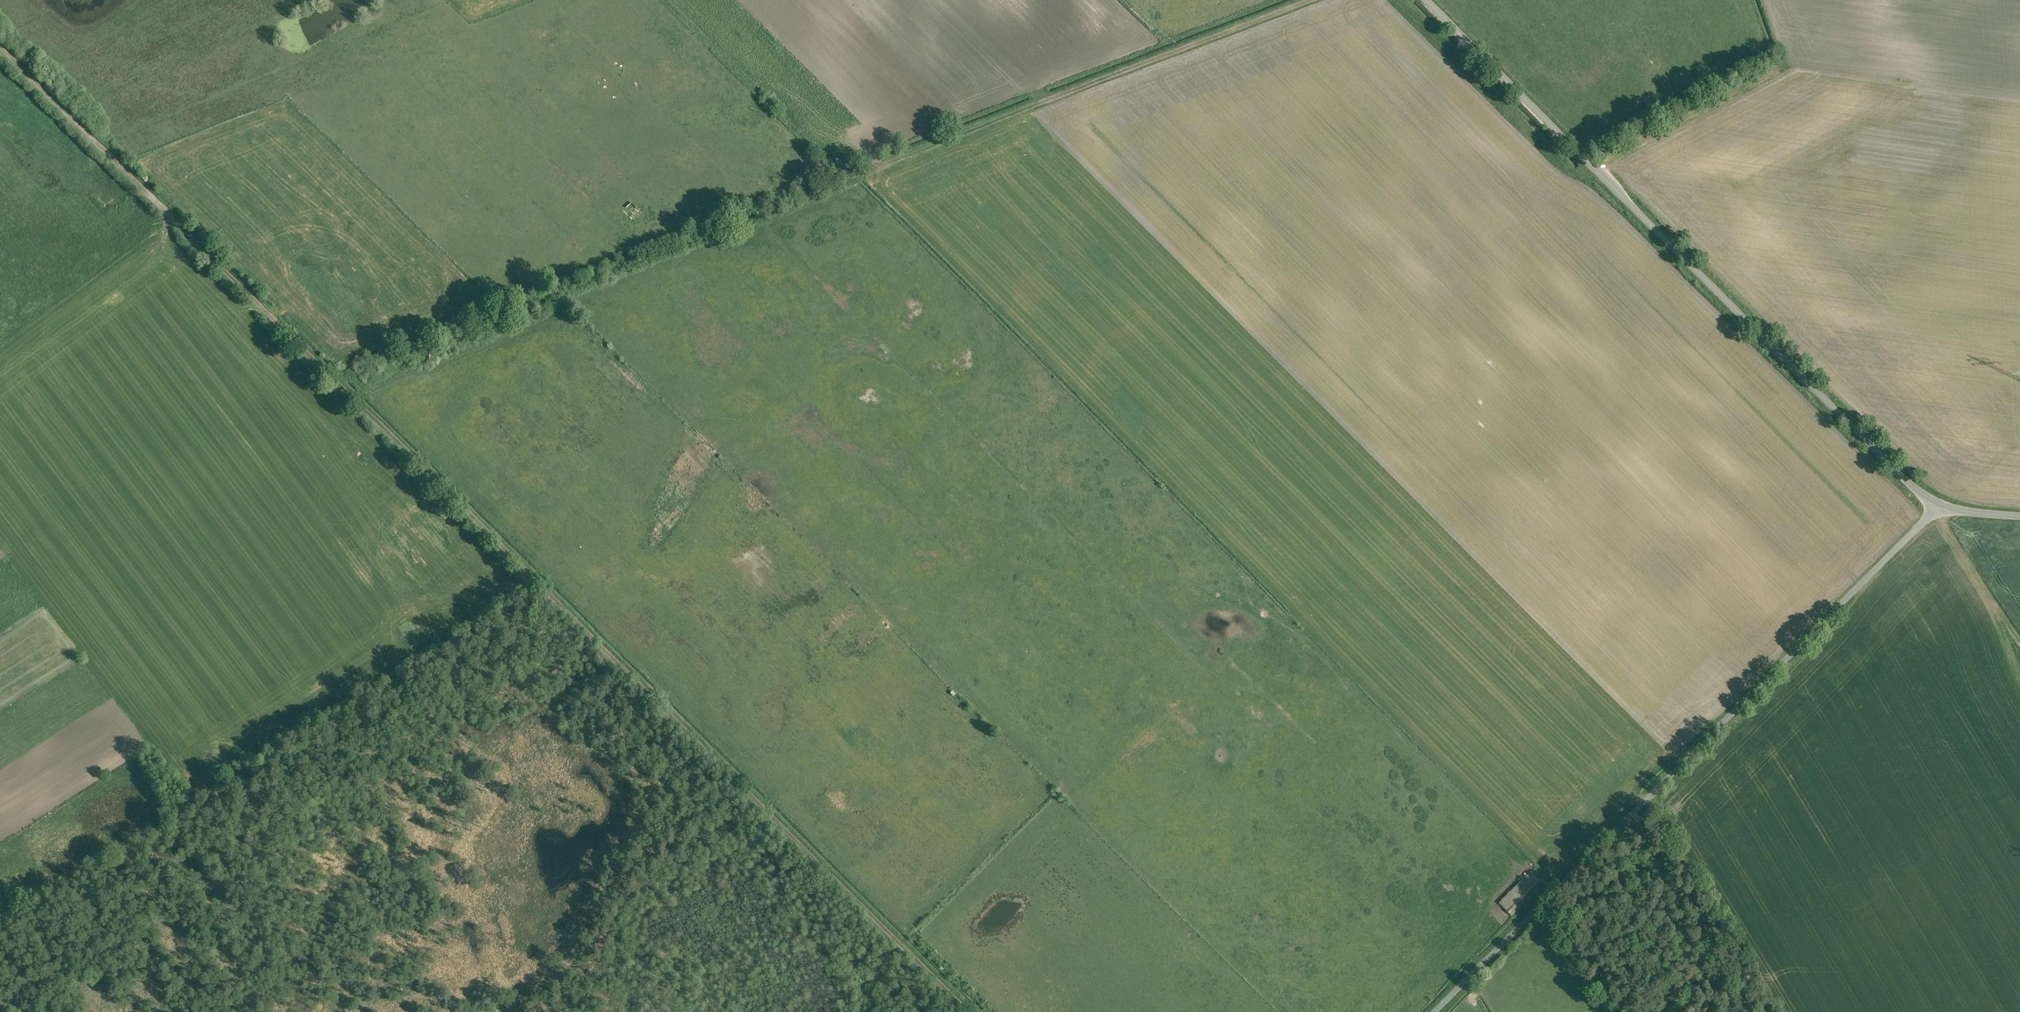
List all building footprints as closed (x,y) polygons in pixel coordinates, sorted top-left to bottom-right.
[(631,220),(640,211),(632,202),(623,211),(631,220)] [(1531,871),(1499,902),(1513,917),(1542,890),(1546,895),(1551,891),(1531,871)]
